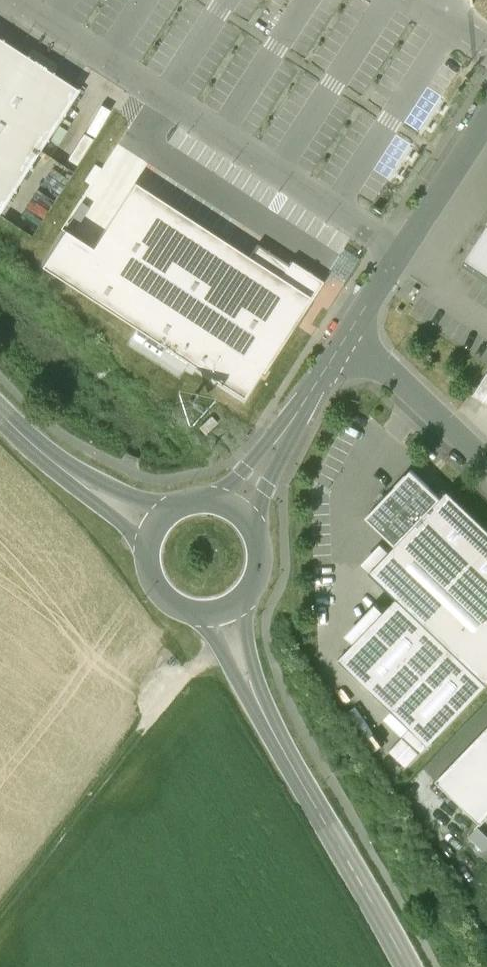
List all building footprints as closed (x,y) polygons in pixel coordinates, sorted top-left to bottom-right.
[(63,113),(78,89),(0,38),(0,209),(63,113)] [(41,266),(242,397),(258,371),(262,374),(323,281),(291,260),(288,264),(256,244),(248,257),(134,183),(92,248),(64,230),(41,266)] [(464,261),(486,276),(486,226),(464,261)] [(486,399),(486,376),(477,393),(486,399)] [(211,416),(198,427),(204,434),(217,422),(211,416)] [(411,469),(366,517),(395,545),(441,498),(411,469)] [(448,491),(441,498),(395,545),(370,572),(397,599),(486,684),(486,528),(448,491)] [(486,684),(397,599),(339,659),(392,710),(383,719),(402,736),(388,751),(406,768),(486,684)] [(436,781),(481,824),(486,818),(486,727),(436,781)] [(478,827),(469,836),(484,850),(486,847),(486,835),(478,827)]
